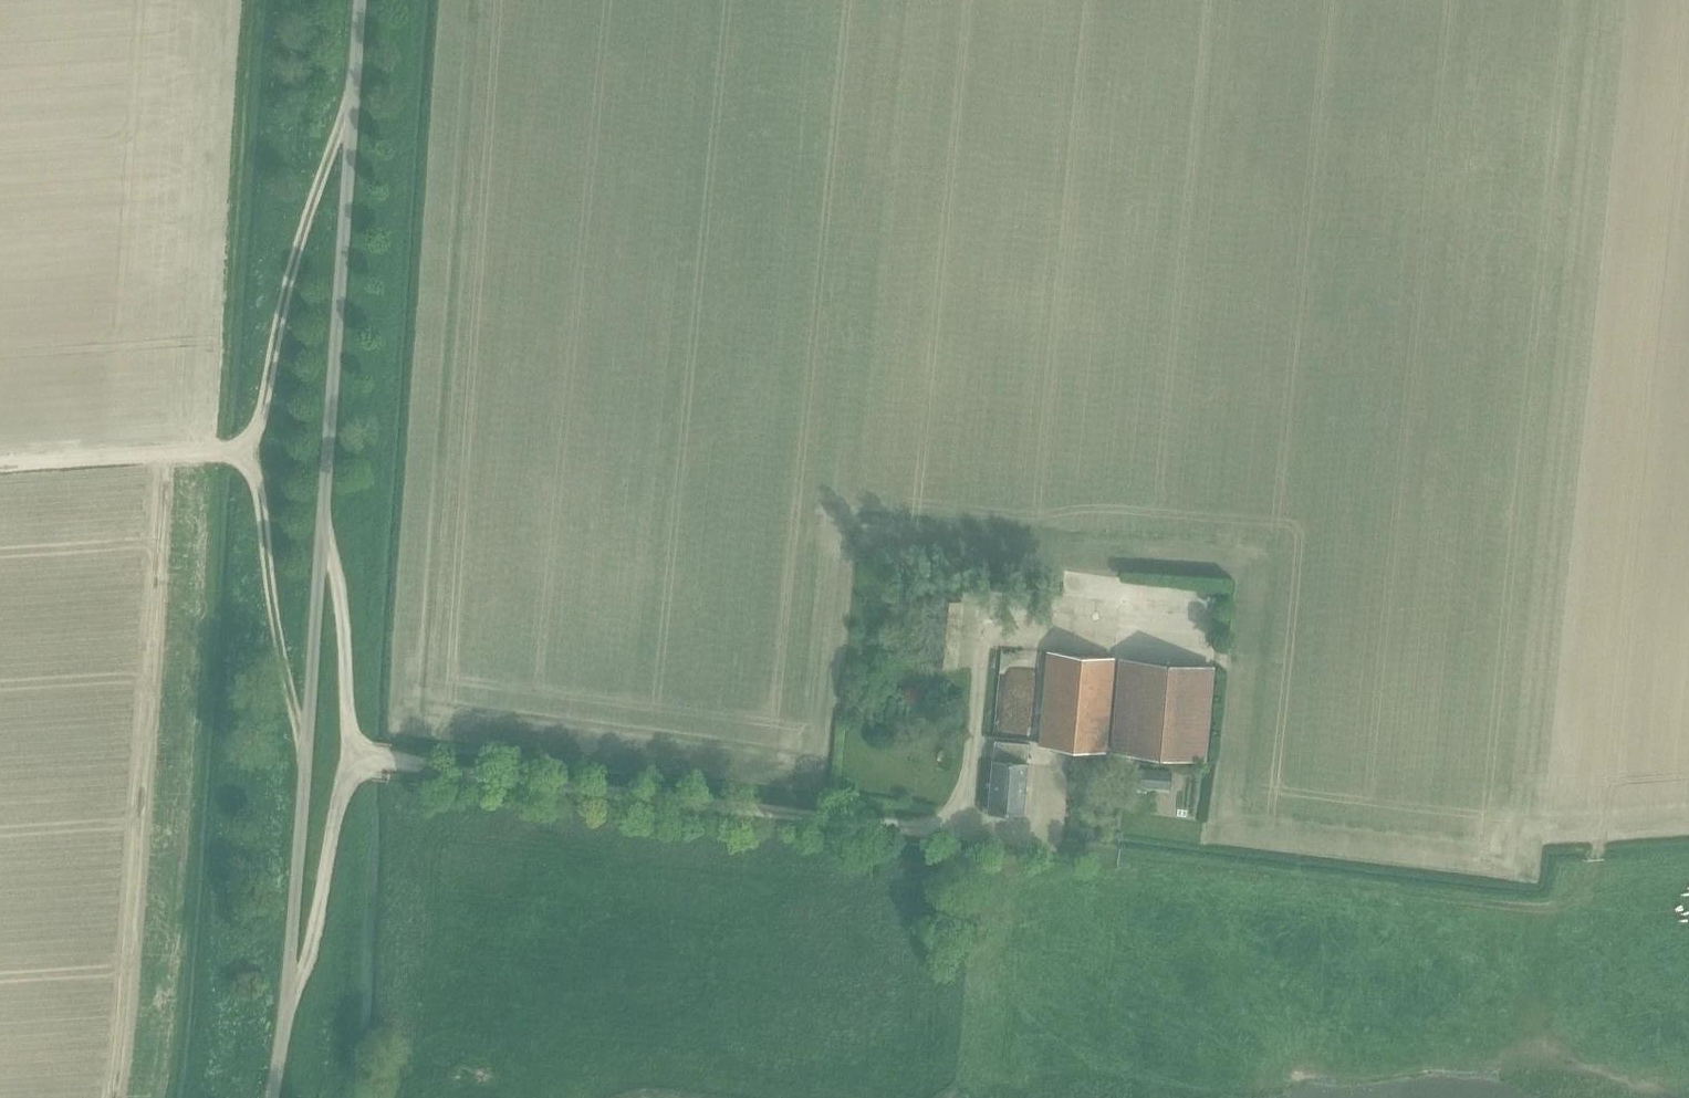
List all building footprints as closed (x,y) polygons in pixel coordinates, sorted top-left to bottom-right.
[(1038,745),(1071,748),(1105,751),(1107,729),(1114,658),(1047,652),(1040,723),(1038,745)] [(1109,751),(1205,761),(1215,669),(1118,659),(1109,751)] [(994,741),(988,811),(1022,814),(1027,744),(994,741)]
